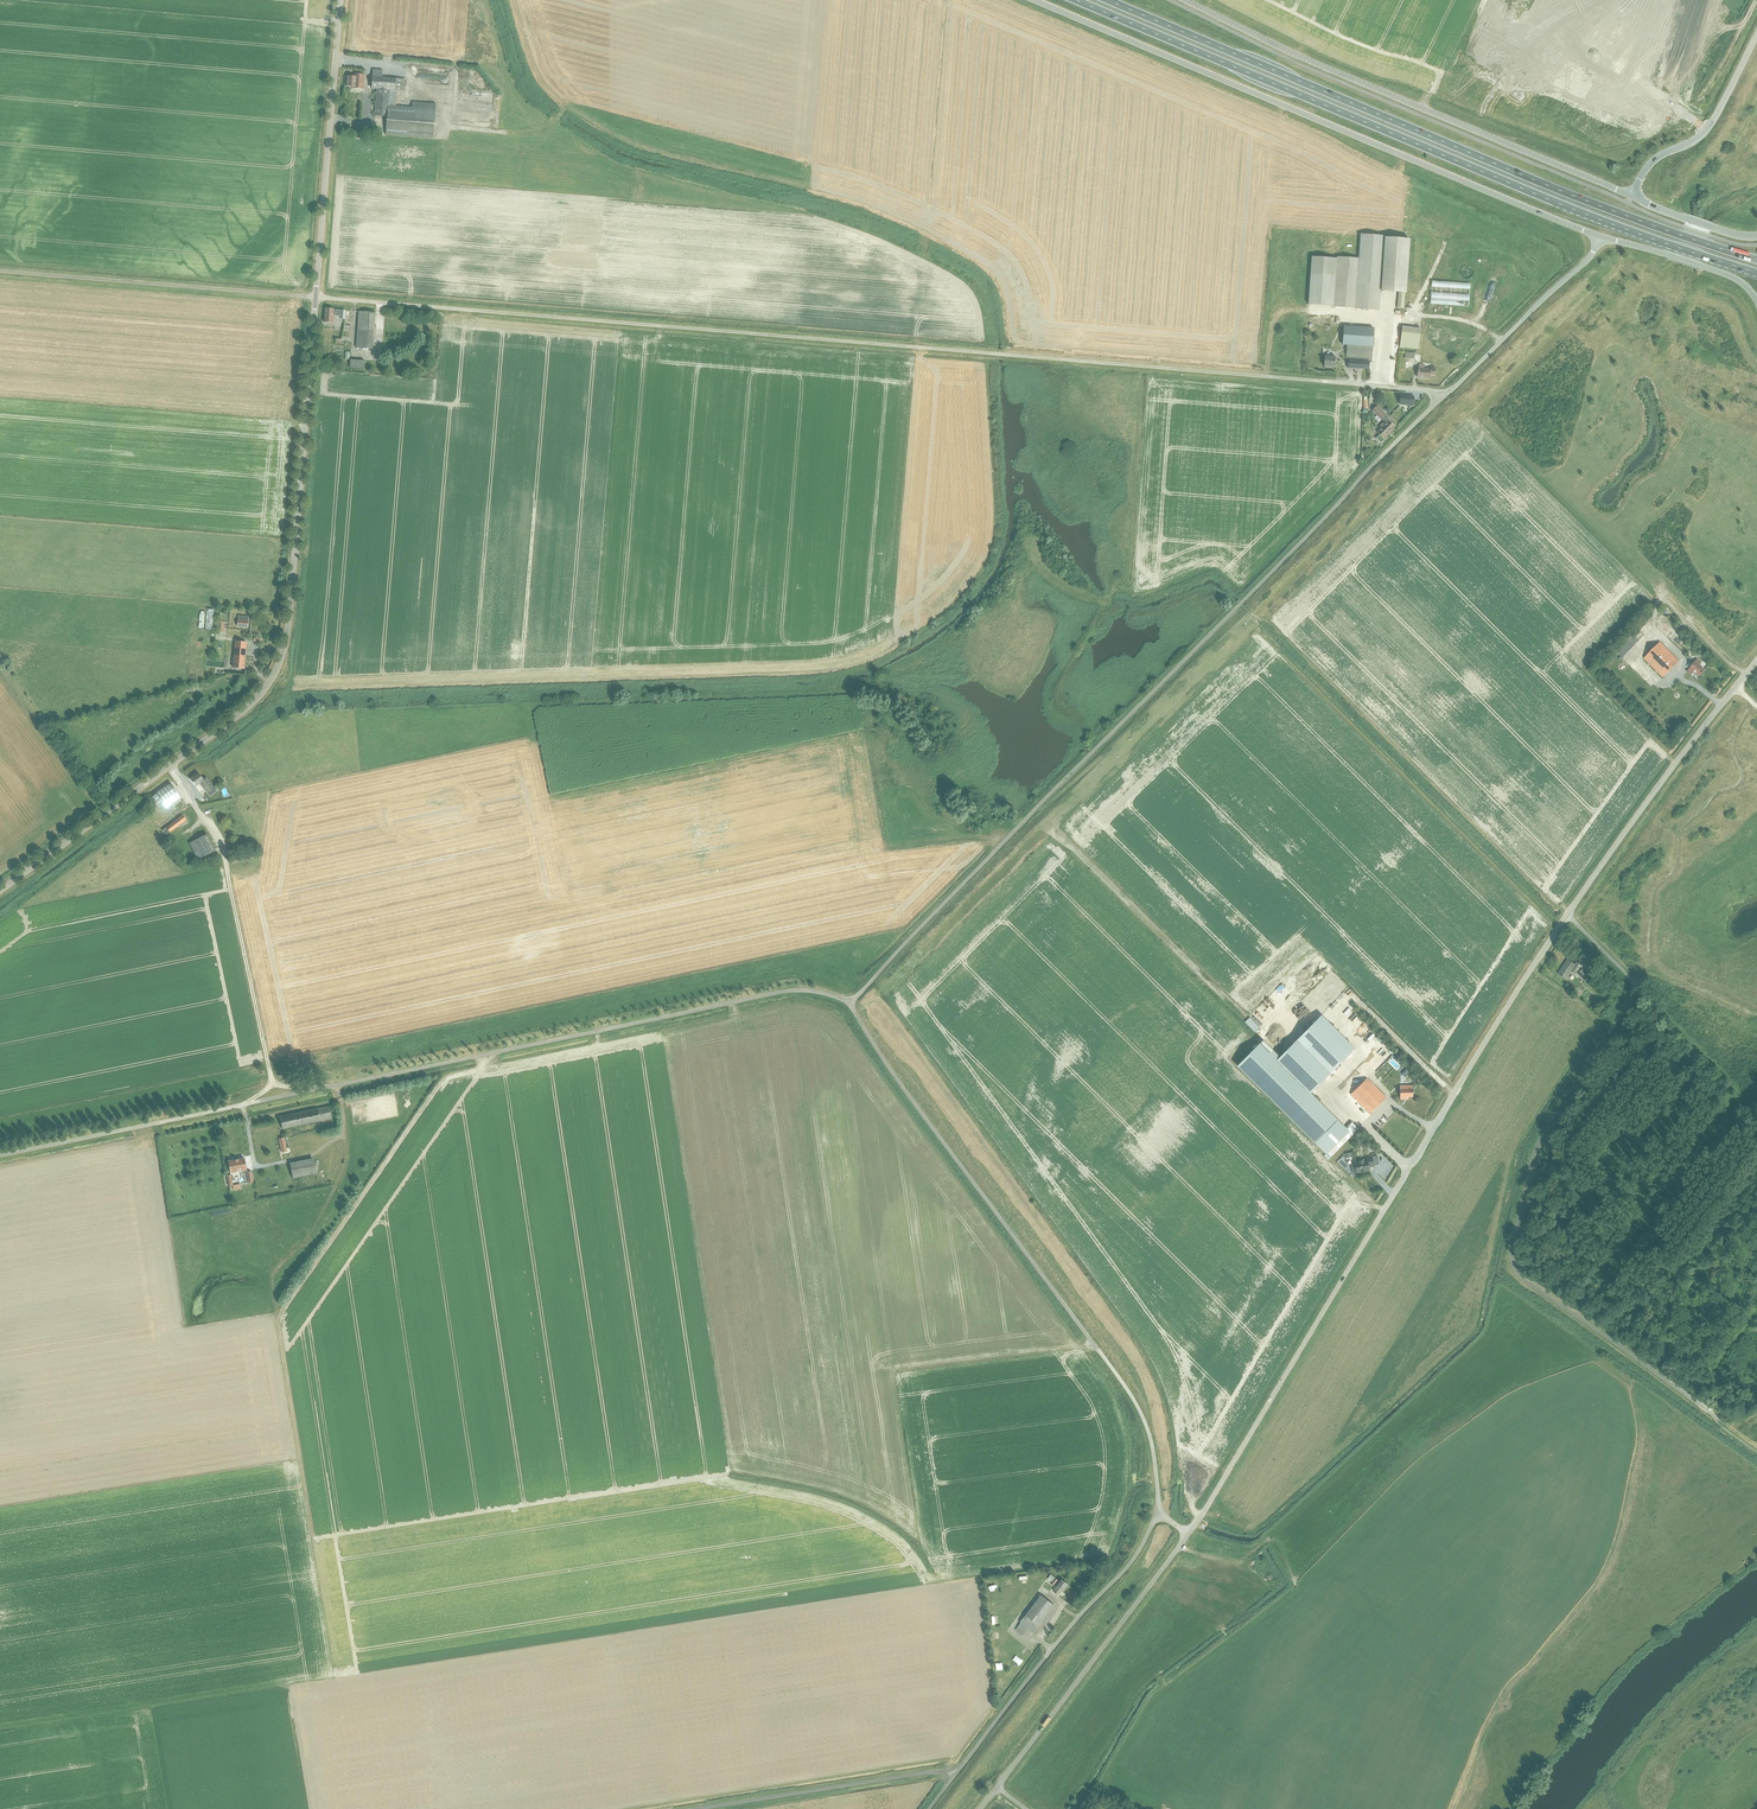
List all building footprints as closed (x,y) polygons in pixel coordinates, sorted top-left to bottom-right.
[(371,88),(377,88),(397,90),(401,90),(402,78),(382,77),(382,74),(383,70),(373,69),(373,73),(371,88)] [(347,76),(346,86),(363,88),(364,75),(354,74),(354,76),(347,76)] [(395,106),(397,90),(377,88),(375,115),(387,116),(388,105),(395,106)] [(388,105),(387,116),(385,135),(433,139),(436,109),(395,106),(388,105)] [(1338,258),(1336,276),(1334,306),(1379,309),(1384,237),(1361,236),(1359,259),(1338,258)] [(1384,237),(1380,290),(1399,291),(1405,291),(1409,239),(1384,237)] [(1312,257),(1309,303),(1334,305),(1337,258),(1312,257)] [(1433,291),(1432,304),(1470,306),(1471,293),(1470,293),(1471,282),(1433,280),(1433,287),(1467,289),(1467,293),(1433,291)] [(344,319),(345,310),(325,308),(324,322),(332,322),(333,315),(341,316),(341,319),(344,319)] [(372,349),(375,312),(359,311),(356,347),(372,349)] [(1343,345),(1347,345),(1346,358),(1372,360),(1374,328),(1344,326),(1343,345)] [(1418,349),(1421,329),(1402,327),(1400,347),(1418,349)] [(1413,367),(1415,353),(1405,352),(1405,358),(1411,359),(1410,366),(1413,367)] [(1324,366),(1335,367),(1335,357),(1325,356),(1324,366)] [(365,361),(350,360),(349,368),(364,369),(365,361)] [(1370,362),(1349,360),(1348,368),(1369,370),(1370,362)] [(1435,375),(1435,368),(1430,368),(1430,369),(1424,369),(1424,365),(1419,364),(1419,368),(1418,368),(1417,377),(1430,379),(1430,375),(1435,375)] [(1400,395),(1399,404),(1413,406),(1414,396),(1400,395)] [(1377,406),(1372,410),(1377,415),(1381,410),(1377,406)] [(1380,435),(1377,438),(1381,443),(1385,439),(1384,438),(1395,427),(1387,419),(1389,418),(1386,415),(1382,419),(1384,422),(1379,427),(1381,429),(1377,432),(1380,435)] [(225,622),(217,622),(217,631),(224,632),(225,622)] [(1676,626),(1668,632),(1670,636),(1679,630),(1676,626)] [(1633,633),(1616,651),(1623,657),(1639,639),(1633,633)] [(244,669),(246,642),(236,641),(233,668),(244,669)] [(1644,658),(1664,677),(1679,661),(1669,651),(1660,642),(1644,658)] [(1695,671),(1700,675),(1705,670),(1699,665),(1701,663),(1697,659),(1688,671),(1692,674),(1695,671)] [(206,779),(204,781),(199,774),(191,779),(196,786),(200,784),(207,793),(213,789),(206,779)] [(171,784),(151,799),(155,804),(157,807),(163,803),(167,808),(181,798),(171,784)] [(182,828),(188,823),(182,816),(162,831),(166,836),(181,825),(182,828)] [(197,840),(191,843),(198,859),(205,856),(216,851),(208,835),(197,840)] [(1577,961),(1575,964),(1567,959),(1557,974),(1565,979),(1571,971),(1575,973),(1581,964),(1577,961)] [(1579,974),(1585,981),(1589,977),(1583,971),(1579,974)] [(1346,1012),(1351,1017),(1356,1013),(1351,1007),(1346,1012)] [(1256,1031),(1261,1026),(1251,1016),(1246,1021),(1256,1031)] [(1357,1016),(1352,1021),(1357,1026),(1362,1021),(1357,1016)] [(1351,1053),(1317,1019),(1276,1060),(1272,1056),(1276,1053),(1263,1040),(1238,1065),(1331,1157),(1359,1129),(1352,1122),(1345,1129),(1310,1094),(1351,1053)] [(1351,1094),(1370,1113),(1386,1097),(1367,1078),(1351,1094)] [(1400,1086),(1400,1099),(1406,1099),(1406,1097),(1413,1096),(1413,1086),(1400,1086)] [(1329,1093),(1322,1099),(1341,1117),(1347,1111),(1329,1093)] [(282,1129),(331,1119),(329,1107),(279,1117),(282,1129)] [(1363,1160),(1359,1161),(1359,1162),(1355,1163),(1356,1172),(1361,1171),(1362,1172),(1365,1172),(1365,1171),(1370,1170),(1369,1167),(1374,1166),(1372,1157),(1367,1158),(1367,1160),(1363,1161),(1363,1160)] [(230,1172),(246,1169),(244,1158),(228,1161),(230,1172)] [(301,1161),(289,1163),(293,1178),(304,1176),(301,1161)] [(1021,1583),(1029,1582),(1028,1574),(1020,1575),(1021,1583)] [(1050,1574),(1048,1578),(1054,1583),(1053,1584),(1056,1586),(1053,1590),(1059,1594),(1061,1590),(1062,1591),(1068,1583),(1061,1579),(1058,1583),(1056,1582),(1058,1580),(1050,1574)] [(1033,1632),(1054,1605),(1041,1595),(1020,1622),(1033,1632)] [(1017,1653),(1013,1658),(1021,1664),(1024,1659),(1017,1653)]
